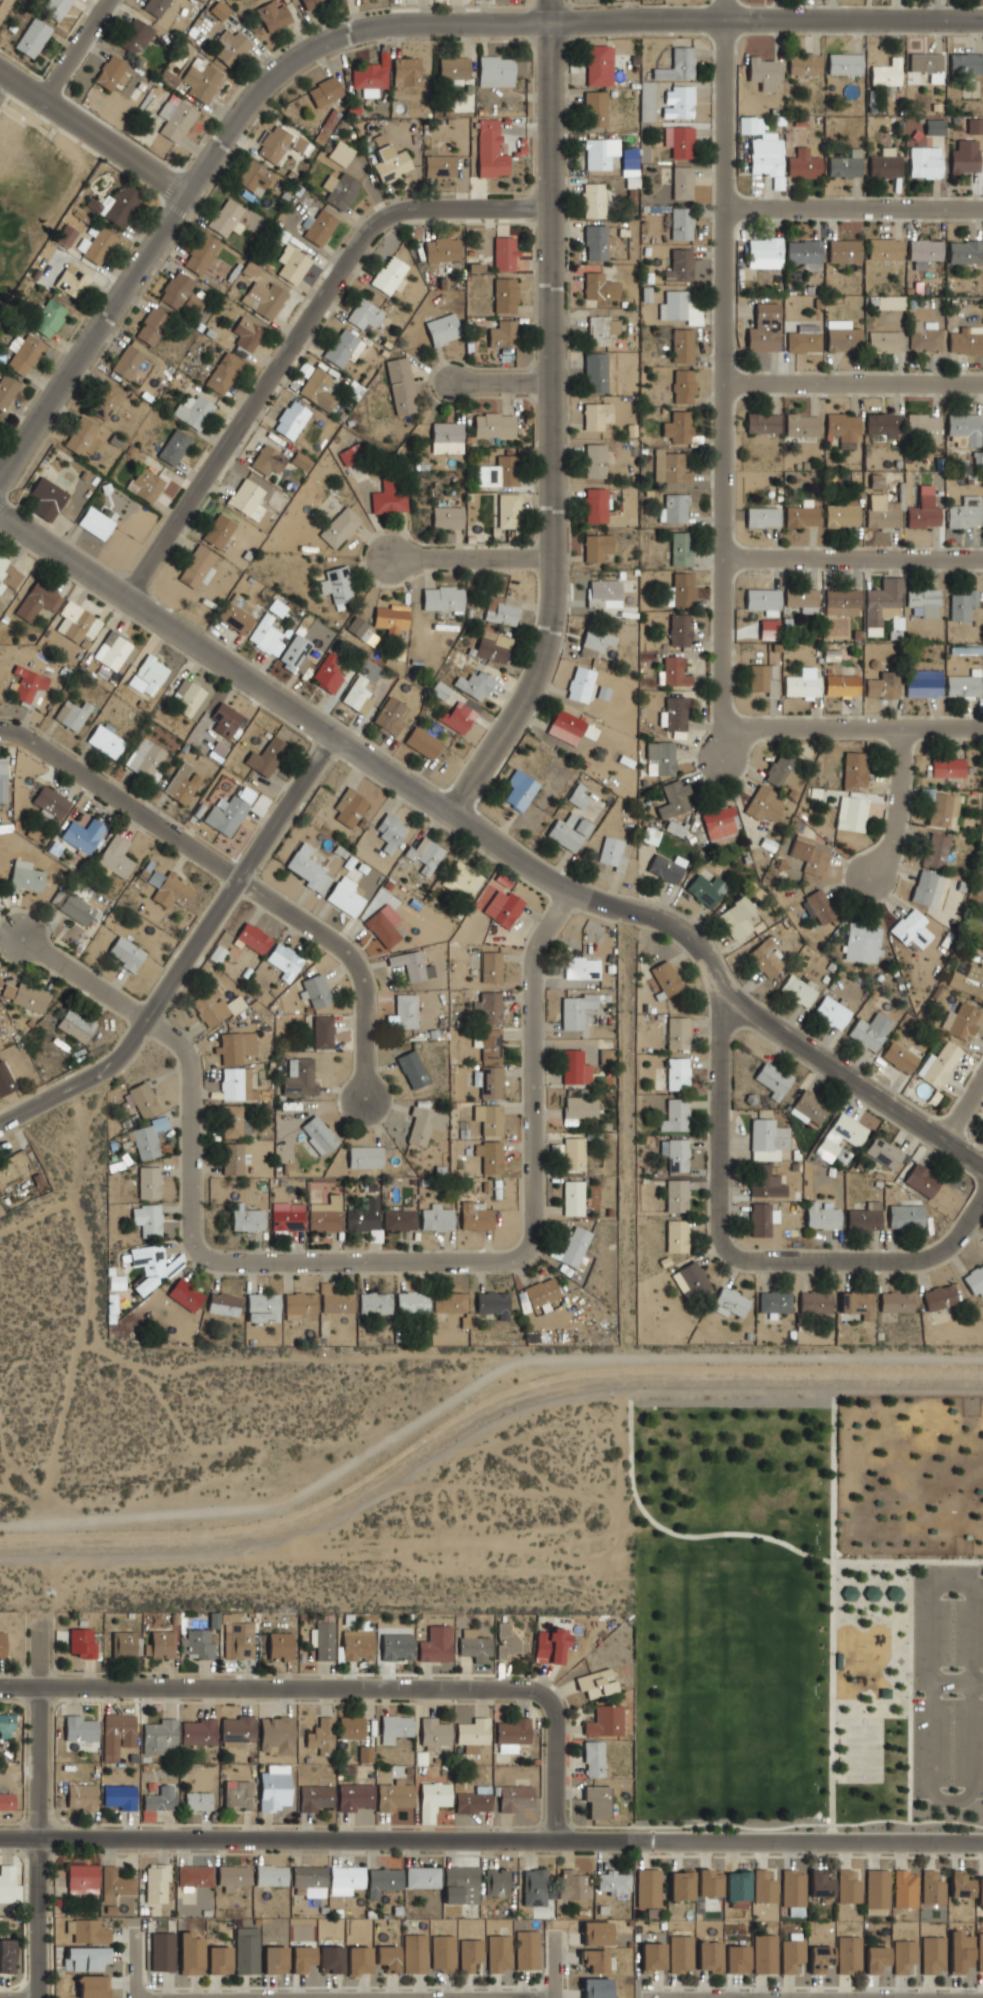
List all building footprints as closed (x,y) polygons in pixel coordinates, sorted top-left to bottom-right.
[(40,9),(58,21),(73,0),(46,0),(40,9)] [(169,0),(146,0),(141,8),(158,18),(169,0)] [(231,9),(219,0),(217,0),(209,10),(222,21),(231,9)] [(276,7),(272,0),(256,8),(268,32),(292,20),(284,3),(276,7)] [(306,9),(326,0),(302,0),(306,9)] [(34,58),(52,27),(33,16),(15,47),(34,58)] [(152,26),(130,18),(119,46),(141,55),(152,26)] [(229,67),(252,44),(237,29),(232,33),(227,28),(216,39),(223,46),(215,54),(229,67)] [(586,85),(611,85),(611,44),(586,44),(586,85)] [(692,78),(692,46),(673,46),(673,68),(653,68),(653,78),(692,78)] [(92,80),(109,91),(127,64),(110,52),(92,80)] [(861,52),(829,52),(829,74),(861,74),(861,52)] [(942,52),(911,52),(911,73),(929,73),(929,83),(942,83),(942,52)] [(789,53),(789,77),(820,77),(820,53),(789,53)] [(982,53),(950,53),(950,74),(982,74),(982,53)] [(180,80),(190,86),(187,91),(205,104),(225,74),(196,54),(180,80)] [(479,86),(515,86),(515,54),(479,54),(479,86)] [(470,83),(470,55),(439,55),(439,76),(449,76),(449,83),(470,83)] [(392,56),(392,85),(420,85),(420,56),(392,56)] [(900,56),(891,56),(891,65),(872,65),(871,85),(900,85),(900,56)] [(749,81),(759,81),(759,91),(780,91),(780,58),(749,58),(749,81)] [(352,87),(363,87),(363,94),(375,94),(375,87),(386,87),(386,63),(352,63),(352,87)] [(180,78),(165,68),(158,78),(173,88),(180,78)] [(344,92),(332,74),(307,90),(318,108),(344,92)] [(639,121),(654,122),(654,82),(640,82),(639,121)] [(664,118),(692,118),(692,86),(664,86),(664,118)] [(584,125),(607,125),(607,90),(584,90),(584,125)] [(158,133),(177,145),(198,110),(179,99),(175,106),(166,100),(158,114),(166,119),(158,133)] [(340,113),(332,108),(313,140),(321,145),(340,113)] [(738,134),(762,133),(762,117),(738,117),(738,134)] [(478,177),(509,177),(509,154),(499,154),(499,118),(478,118),(478,177)] [(943,118),(926,118),(926,134),(943,134),(943,118)] [(288,145),(306,156),(313,145),(272,119),(258,142),(262,144),(257,153),(275,164),(288,145)] [(692,158),(692,126),(664,126),(664,146),(673,146),(673,158),(692,158)] [(405,149),(392,153),(386,133),(373,137),(381,161),(374,163),(380,182),(412,172),(405,149)] [(782,133),(761,133),(761,138),(750,138),(750,176),(773,176),(773,188),(782,188),(782,133)] [(638,147),(621,148),(621,138),(585,138),(585,169),(638,168),(638,147)] [(344,167),(355,150),(338,139),(327,156),(344,167)] [(979,173),(979,144),(951,144),(951,173),(979,173)] [(820,156),(809,156),(809,146),(797,146),(797,156),(787,156),(787,178),(820,178),(820,156)] [(910,178),(940,178),(940,146),(910,146),(910,178)] [(829,177),(861,177),(861,147),(851,147),(851,157),(829,157),(829,177)] [(869,156),(869,177),(900,177),(900,147),(880,147),(880,156),(869,156)] [(456,155),(425,155),(425,177),(456,177),(456,155)] [(264,177),(267,165),(245,159),(238,186),(263,193),(267,178),(264,177)] [(692,167),(673,167),(673,199),(692,199),(692,167)] [(344,212),(363,183),(343,170),(338,179),(329,173),(322,185),(330,191),(325,199),(344,212)] [(605,217),(605,182),(582,182),(582,217),(605,217)] [(121,228),(141,194),(125,185),(121,191),(115,187),(110,197),(106,195),(100,204),(89,197),(84,206),(121,228)] [(206,225),(225,238),(245,208),(227,195),(206,225)] [(672,239),(692,239),(692,206),(672,206),(672,239)] [(300,224),(306,226),(302,238),(324,247),(336,216),(318,209),(315,218),(305,214),(300,224)] [(67,248),(77,231),(64,223),(54,240),(67,248)] [(584,260),(607,260),(607,225),(584,225),(584,260)] [(98,265),(116,237),(99,226),(89,242),(82,237),(74,250),(98,265)] [(201,278),(222,243),(203,232),(182,267),(201,278)] [(494,271),(517,271),(517,236),(494,236),(494,271)] [(425,237),(425,261),(460,260),(460,237),(425,237)] [(869,260),(901,260),(901,238),(869,238),(869,260)] [(748,259),(780,259),(780,239),(748,239),(748,259)] [(860,263),(860,239),(828,239),(828,263),(860,263)] [(909,239),(909,260),(941,260),(941,239),(909,239)] [(982,239),(948,239),(948,263),(982,263),(982,239)] [(820,241),(787,241),(787,263),(804,263),(804,271),(820,271),(820,241)] [(278,273),(294,285),(312,260),(289,243),(277,259),(284,264),(278,273)] [(673,248),(673,270),(664,270),(664,280),(692,280),(692,248),(673,248)] [(411,267),(388,253),(370,284),(389,295),(393,288),(397,290),(411,267)] [(176,310),(195,282),(177,269),(158,298),(176,310)] [(619,299),(619,281),(603,281),(603,272),(584,272),(584,299),(619,299)] [(494,311),(515,311),(515,277),(494,277),(494,311)] [(240,300),(269,321),(289,294),(271,281),(266,289),(254,280),(240,300)] [(692,290),(660,290),(660,319),(692,319),(692,290)] [(204,301),(191,293),(184,305),(197,313),(204,301)] [(904,308),(904,295),(873,295),(873,308),(904,308)] [(362,329),(366,322),(374,327),(384,311),(360,296),(346,319),(362,329)] [(68,310),(49,298),(30,327),(49,339),(68,310)] [(747,350),(779,350),(779,302),(756,302),(756,326),(747,326),(747,350)] [(171,318),(154,306),(133,334),(150,347),(171,318)] [(462,337),(454,311),(425,321),(433,347),(462,337)] [(238,334),(234,343),(251,352),(264,327),(240,315),(232,331),(238,334)] [(619,334),(619,316),(588,316),(588,345),(609,345),(609,334),(619,334)] [(515,346),(515,319),(498,319),(498,328),(489,328),(489,346),(515,346)] [(850,320),(827,320),(827,350),(861,350),(861,329),(850,329),(850,320)] [(909,350),(940,350),(940,320),(909,320),(909,350)] [(982,353),(982,325),(959,325),(959,333),(949,333),(949,353),(982,353)] [(341,368),(359,337),(341,326),(323,357),(341,368)] [(672,363),(692,363),(692,328),(672,328),(672,363)] [(821,352),(821,331),(787,331),(787,352),(821,352)] [(868,351),(901,351),(901,331),(868,331),(868,351)] [(5,366),(25,378),(45,344),(27,333),(23,340),(15,335),(7,347),(14,352),(5,366)] [(145,351),(127,341),(112,370),(130,380),(145,351)] [(244,361),(226,349),(203,384),(221,396),(244,361)] [(608,352),(584,352),(584,392),(608,392),(608,352)] [(417,411),(408,356),(386,359),(395,414),(417,411)] [(329,412),(338,396),(327,389),(334,376),(315,365),(297,393),(329,412)] [(694,403),(694,369),(673,369),(673,403),(694,403)] [(5,412),(19,382),(2,374),(0,378),(0,410),(5,412)] [(105,422),(125,391),(107,379),(86,410),(105,422)] [(192,400),(183,395),(171,414),(199,431),(216,404),(197,393),(192,400)] [(272,428),(292,440),(311,411),(290,398),(272,428)] [(613,403),(584,402),(583,430),(612,430),(613,403)] [(692,410),(672,410),(672,421),(665,421),(666,444),(699,444),(699,436),(692,436),(692,410)] [(515,412),(474,412),(474,436),(515,436),(515,412)] [(747,432),(779,432),(779,413),(747,413),(747,432)] [(785,436),(818,436),(818,413),(785,413),(785,436)] [(826,413),(826,435),(838,435),(838,449),(858,449),(858,413),(826,413)] [(900,413),(867,413),(867,437),(900,437),(900,413)] [(940,414),(908,414),(908,438),(940,438),(940,414)] [(948,414),(948,436),(967,436),(967,447),(982,447),(982,414),(948,414)] [(79,457),(101,429),(84,416),(62,444),(79,457)] [(464,421),(432,421),(432,450),(442,450),(442,443),(464,443),(464,421)] [(192,439),(176,427),(156,455),(173,467),(192,439)] [(279,472),(287,454),(262,442),(251,466),(267,474),(269,468),(279,472)] [(344,465),(364,456),(358,443),(337,452),(344,465)] [(585,477),(606,477),(606,443),(585,443),(585,477)] [(289,461),(305,471),(312,460),(297,450),(289,461)] [(692,487),(692,471),(683,471),(683,452),(655,452),(655,487),(692,487)] [(516,454),(497,454),(497,465),(476,465),(476,485),(516,485),(516,454)] [(125,487),(150,504),(165,482),(141,465),(125,487)] [(38,514),(51,522),(69,493),(41,474),(29,493),(45,503),(38,514)] [(371,492),(372,514),(408,511),(405,475),(381,477),(382,491),(371,492)] [(265,490),(242,476),(226,503),(249,516),(265,490)] [(940,527),(940,506),(931,506),(931,484),(919,484),(919,506),(907,506),(907,527),(940,527)] [(607,523),(607,487),(583,487),(583,523),(607,523)] [(520,528),(520,492),(498,492),(498,528),(520,528)] [(688,522),(688,494),(661,494),(661,522),(688,522)] [(900,527),(900,502),(886,502),(886,494),(867,494),(867,527),(900,527)] [(980,527),(980,495),(959,495),(959,505),(948,505),(948,527),(980,527)] [(785,527),(818,527),(818,499),(797,499),(797,507),(785,507),(785,527)] [(858,503),(826,503),(826,527),(858,527),(858,503)] [(115,522),(90,504),(77,523),(102,541),(115,522)] [(318,533),(334,549),(362,520),(346,505),(318,533)] [(464,506),(433,506),(433,527),(464,527),(464,506)] [(779,507),(746,507),(746,526),(779,526),(779,507)] [(218,550),(236,525),(218,512),(200,538),(218,550)] [(690,532),(671,532),(671,565),(690,565),(690,532)] [(613,553),(613,535),(583,535),(583,561),(604,561),(604,553),(613,553)] [(195,590),(216,555),(198,543),(176,578),(195,590)] [(3,584),(12,590),(25,570),(0,555),(0,588),(3,584)] [(335,604),(355,598),(346,564),(325,570),(327,579),(319,581),(322,594),(331,591),(335,604)] [(673,606),(694,606),(694,572),(673,572),(673,606)] [(866,634),(882,634),(882,616),(903,616),(903,577),(883,577),(883,587),(865,587),(866,634)] [(14,613),(31,624),(42,606),(54,613),(64,596),(35,578),(14,613)] [(586,580),(586,606),(621,606),(621,580),(586,580)] [(423,586),(423,609),(463,609),(463,586),(423,586)] [(818,587),(785,587),(785,608),(818,608),(818,587)] [(917,607),(917,617),(939,617),(939,587),(907,587),(907,607),(917,607)] [(779,589),(746,589),(746,609),(763,609),(763,614),(779,614),(779,589)] [(861,614),(861,589),(825,589),(825,614),(861,614)] [(977,609),(977,589),(950,589),(950,620),(968,620),(968,609),(977,609)] [(495,611),(486,609),(483,620),(515,627),(521,600),(499,595),(495,611)] [(280,617),(288,607),(275,597),(268,608),(280,617)] [(217,617),(243,635),(256,616),(229,599),(217,617)] [(54,630),(80,643),(95,613),(69,600),(54,630)] [(409,604),(375,603),(374,625),(385,626),(385,633),(408,633),(409,604)] [(274,617),(265,611),(247,639),(275,657),(287,638),(269,626),(274,617)] [(690,645),(690,614),(670,614),(670,645),(690,645)] [(346,628),(358,637),(368,624),(356,615),(346,628)] [(759,640),(777,640),(778,620),(759,620),(759,640)] [(614,647),(617,635),(585,627),(579,653),(601,658),(604,645),(614,647)] [(93,656),(115,670),(134,642),(112,628),(93,656)] [(513,639),(483,628),(474,654),(504,664),(513,639)] [(300,673),(319,646),(297,631),(279,658),(300,673)] [(335,665),(341,658),(332,650),(309,677),(330,694),(346,674),(335,665)] [(128,683),(151,697),(169,666),(147,652),(128,683)] [(659,686),(691,686),(691,675),(681,675),(681,655),(659,655),(659,686)] [(48,677),(16,664),(13,673),(21,676),(13,698),(36,707),(48,677)] [(565,696),(587,703),(597,671),(575,664),(565,696)] [(749,695),(776,695),(776,664),(749,664),(749,695)] [(453,683),(481,703),(496,681),(476,667),(467,680),(459,675),(453,683)] [(805,677),(785,677),(785,696),(819,696),(819,667),(805,667),(805,677)] [(940,670),(906,670),(906,697),(940,697),(940,670)] [(897,671),(877,671),(877,680),(866,680),(866,697),(897,697),(897,671)] [(946,697),(980,697),(980,673),(971,673),(971,677),(946,677),(946,697)] [(363,714),(380,688),(358,674),(342,700),(363,714)] [(825,696),(858,696),(858,675),(825,675),(825,696)] [(187,704),(182,712),(190,717),(207,690),(184,676),(172,695),(187,704)] [(451,688),(436,679),(429,691),(444,700),(451,688)] [(371,723),(392,738),(412,710),(390,695),(371,723)] [(686,695),(663,695),(663,730),(686,730),(686,695)] [(75,733),(94,706),(85,700),(79,708),(65,699),(53,718),(75,733)] [(218,720),(213,729),(228,738),(243,714),(220,700),(210,716),(218,720)] [(461,736),(477,713),(459,700),(448,715),(442,710),(436,718),(461,736)] [(546,732),(576,745),(582,730),(590,734),(592,730),(585,727),(588,721),(557,707),(546,732)] [(99,721),(86,741),(114,759),(126,739),(99,721)] [(443,743),(415,725),(403,742),(431,761),(443,743)] [(243,761),(265,777),(288,746),(273,735),(260,754),(253,748),(243,761)] [(150,780),(165,749),(139,736),(124,767),(150,780)] [(675,741),(647,741),(647,774),(675,774),(675,741)] [(798,762),(780,751),(762,778),(780,790),(783,784),(789,788),(799,773),(794,769),(798,762)] [(866,752),(845,752),(844,787),(866,787),(866,752)] [(931,776),(964,776),(964,758),(931,758),(931,776)] [(185,805),(200,778),(178,765),(162,792),(185,805)] [(539,781),(513,768),(505,786),(511,789),(504,802),(524,812),(539,781)] [(690,795),(685,777),(662,784),(668,805),(657,808),(660,818),(689,810),(685,796),(690,795)] [(588,801),(580,793),(586,787),(580,782),(566,797),(580,810),(588,801)] [(229,837),(256,794),(240,784),(227,805),(216,799),(203,820),(229,837)] [(771,826),(783,804),(773,798),(776,793),(760,784),(744,811),(771,826)] [(59,821),(70,799),(40,785),(32,803),(42,808),(40,812),(59,821)] [(330,814),(354,828),(370,799),(346,786),(330,814)] [(957,818),(957,793),(929,793),(929,825),(948,825),(948,818),(957,818)] [(836,828),(864,832),(868,799),(840,795),(836,828)] [(737,831),(729,805),(701,814),(709,840),(737,831)] [(383,848),(390,853),(409,827),(387,811),(374,830),(389,841),(383,848)] [(592,825),(572,811),(566,820),(559,816),(546,834),(573,853),(592,825)] [(85,829),(71,820),(60,837),(89,856),(107,827),(92,818),(85,829)] [(656,845),(661,829),(648,825),(643,840),(656,845)] [(950,836),(930,831),(922,864),(942,869),(950,836)] [(122,879),(135,860),(125,853),(131,844),(115,833),(96,861),(122,879)] [(789,855),(807,862),(804,871),(821,878),(832,846),(797,833),(789,855)] [(623,840),(605,835),(597,865),(623,872),(628,853),(620,851),(623,840)] [(424,862),(420,872),(430,877),(444,847),(422,837),(418,846),(410,843),(406,854),(424,862)] [(333,874),(307,859),(313,847),(300,840),(283,871),(323,892),(333,874)] [(646,873),(676,885),(686,859),(676,856),(674,861),(654,853),(646,873)] [(14,858),(8,888),(40,894),(44,873),(32,871),(34,862),(14,858)] [(441,883),(469,901),(484,877),(457,859),(441,883)] [(911,900),(935,907),(944,875),(920,868),(911,900)] [(151,897),(168,908),(174,897),(185,904),(195,887),(169,870),(165,876),(154,869),(147,881),(157,887),(151,897)] [(982,894),(982,871),(977,870),(973,892),(982,894)] [(729,886),(713,872),(706,880),(698,873),(685,888),(708,909),(729,886)] [(325,899),(353,917),(365,899),(353,892),(358,885),(341,874),(325,899)] [(819,927),(838,914),(820,886),(801,899),(819,927)] [(482,913),(507,929),(524,902),(499,887),(482,913)] [(61,899),(57,894),(52,899),(83,929),(98,913),(72,888),(61,899)] [(744,916),(753,909),(743,894),(715,914),(734,942),(753,929),(744,916)] [(890,931),(906,945),(912,939),(921,947),(932,935),(923,927),(928,921),(912,906),(890,931)] [(401,936),(377,909),(362,922),(387,949),(401,936)] [(273,938),(247,920),(234,938),(261,956),(273,938)] [(844,960),(876,964),(881,928),(849,923),(844,960)] [(107,960),(136,970),(144,947),(115,937),(107,960)] [(766,939),(747,953),(765,978),(785,963),(766,939)] [(290,980),(305,959),(279,940),(264,960),(290,980)] [(226,950),(217,944),(209,957),(218,963),(226,950)] [(435,976),(432,965),(424,967),(420,950),(387,957),(389,968),(404,965),(408,982),(435,976)] [(501,952),(481,952),(481,984),(501,984),(501,952)] [(564,979),(599,979),(599,958),(564,958),(564,979)] [(664,997),(683,988),(668,959),(649,968),(664,997)] [(971,959),(965,973),(954,969),(947,986),(982,999),(982,964),(971,959)] [(806,1008),(816,990),(788,974),(778,991),(806,1008)] [(0,997),(0,998),(41,1013),(47,996),(6,981),(0,997)] [(230,1014),(214,987),(189,1001),(206,1028),(230,1014)] [(500,1024),(501,992),(480,992),(480,1001),(472,1001),(472,1009),(480,1009),(480,1024),(500,1024)] [(416,995),(395,994),(395,1015),(386,1015),(386,1028),(415,1028),(416,995)] [(231,1015),(245,1007),(238,995),(224,1003),(231,1015)] [(851,1012),(823,995),(812,1014),(839,1030),(851,1012)] [(561,996),(561,1030),(583,1030),(583,1022),(590,1022),(590,1009),(596,1009),(596,996),(561,996)] [(955,1013),(947,1010),(939,1031),(968,1041),(980,1009),(959,1002),(955,1013)] [(55,1028),(84,1043),(95,1024),(66,1009),(55,1028)] [(873,1053),(892,1022),(875,1011),(867,1024),(857,1017),(846,1035),(873,1053)] [(313,1049),(333,1049),(332,1016),(313,1016),(313,1049)] [(666,1049),(687,1050),(688,1018),(667,1017),(666,1049)] [(481,1062),(500,1062),(501,1029),(481,1029),(481,1038),(473,1038),(473,1047),(481,1047),(481,1062)] [(221,1065),(241,1064),(241,1054),(256,1054),(255,1032),(219,1033),(220,1050),(221,1065)] [(937,1090),(963,1051),(945,1040),(934,1057),(929,1054),(915,1075),(937,1090)] [(880,1058),(908,1075),(918,1057),(890,1041),(880,1058)] [(408,1090),(427,1084),(415,1050),(397,1056),(408,1090)] [(590,1064),(582,1064),(582,1050),(562,1050),(561,1084),(590,1084),(590,1064)] [(282,1094),(318,1094),(317,1085),(313,1085),(312,1057),(293,1058),(294,1076),(282,1076),(282,1094)] [(667,1090),(688,1089),(688,1058),(667,1058),(667,1090)] [(15,1090),(2,1060),(0,1061),(0,1096),(15,1090)] [(752,1079),(771,1091),(768,1097),(777,1102),(792,1078),(764,1060),(752,1079)] [(472,1086),(480,1086),(480,1099),(501,1099),(502,1068),(473,1067),(472,1086)] [(221,1100),(250,1100),(250,1068),(220,1068),(221,1100)] [(159,1110),(144,1082),(121,1094),(128,1107),(134,1104),(141,1119),(159,1110)] [(819,1125),(829,1104),(801,1090),(789,1114),(806,1122),(807,1120),(819,1125)] [(563,1125),(576,1125),(576,1117),(596,1118),(597,1098),(564,1097),(563,1125)] [(666,1120),(659,1120),(659,1130),(687,1131),(688,1099),(666,1099),(666,1120)] [(221,1106),(222,1138),(241,1138),(241,1105),(221,1106)] [(481,1136),(501,1135),(501,1105),(473,1105),(473,1120),(481,1120),(481,1136)] [(412,1116),(406,1143),(425,1147),(426,1138),(440,1141),(445,1114),(411,1107),(409,1115),(412,1116)] [(868,1129),(839,1112),(814,1153),(831,1164),(835,1157),(840,1160),(846,1150),(836,1144),(840,1138),(857,1148),(868,1129)] [(298,1128),(321,1156),(338,1142),(315,1114),(298,1128)] [(138,1161),(160,1156),(154,1132),(169,1129),(166,1116),(149,1120),(151,1125),(131,1129),(138,1161)] [(774,1119),(750,1119),(750,1160),(779,1161),(779,1150),(787,1150),(788,1127),(773,1127),(774,1119)] [(903,1154),(875,1135),(864,1152),(892,1171),(903,1154)] [(584,1171),(584,1138),(563,1137),(563,1170),(584,1171)] [(667,1171),(687,1171),(687,1140),(660,1139),(660,1156),(667,1156),(667,1171)] [(481,1156),(482,1175),(502,1174),(501,1142),(474,1143),(474,1156),(481,1156)] [(243,1143),(221,1143),(222,1175),(243,1175),(243,1143)] [(348,1168),(382,1168),(382,1147),(348,1147),(348,1168)] [(22,1165),(27,1162),(22,1151),(0,1162),(0,1184),(25,1171),(22,1165)] [(941,1180),(914,1163),(902,1182),(929,1198),(941,1180)] [(750,1197),(785,1196),(785,1175),(769,1175),(769,1164),(749,1164),(750,1197)] [(159,1199),(159,1167),(138,1166),(138,1198),(159,1199)] [(666,1212),(687,1212),(687,1180),(666,1180),(666,1212)] [(582,1216),(583,1181),(562,1181),(562,1215),(582,1216)] [(340,1195),(329,1194),(329,1204),(309,1203),(308,1231),(340,1231),(340,1195)] [(346,1210),(346,1231),(378,1230),(377,1197),(359,1197),(359,1210),(346,1210)] [(817,1201),(806,1201),(806,1229),(840,1228),(839,1208),(830,1209),(830,1204),(817,1205),(817,1201)] [(879,1230),(880,1201),(866,1201),(866,1210),(847,1209),(846,1229),(879,1230)] [(242,1210),(241,1202),(231,1202),(232,1231),(264,1230),(263,1209),(242,1210)] [(460,1202),(461,1230),(492,1229),(491,1209),(483,1209),(483,1202),(460,1202)] [(420,1209),(421,1231),(453,1230),(452,1209),(440,1209),(440,1203),(430,1203),(430,1209),(420,1209)] [(770,1236),(770,1222),(778,1222),(777,1210),(770,1210),(770,1203),(750,1203),(750,1237),(770,1236)] [(271,1210),(271,1231),(303,1231),(304,1204),(288,1204),(288,1211),(271,1210)] [(131,1206),(132,1225),(140,1225),(141,1238),(161,1237),(160,1205),(131,1206)] [(888,1228),(922,1229),(922,1206),(888,1205),(888,1228)] [(383,1230),(415,1231),(415,1210),(383,1210),(383,1230)] [(666,1253),(687,1252),(687,1220),(666,1221),(666,1253)] [(590,1232),(572,1225),(560,1259),(577,1266),(590,1232)] [(129,1248),(131,1267),(142,1265),(144,1278),(132,1287),(139,1297),(158,1283),(157,1278),(168,1276),(183,1265),(181,1253),(164,1266),(162,1248),(160,1245),(129,1248)] [(671,1274),(687,1302),(711,1287),(694,1260),(671,1274)] [(982,1296),(982,1264),(963,1276),(976,1299),(982,1296)] [(166,1295),(192,1313),(205,1295),(179,1277),(166,1295)] [(522,1288),(532,1313),(547,1307),(545,1303),(559,1297),(551,1277),(522,1288)] [(321,1313),(354,1313),(353,1293),(328,1294),(328,1282),(320,1282),(321,1313)] [(921,1292),(927,1312),(957,1304),(952,1283),(921,1292)] [(710,1308),(725,1315),(727,1311),(742,1318),(750,1299),(721,1286),(710,1308)] [(516,1293),(521,1313),(529,1311),(524,1291),(516,1293)] [(912,1312),(912,1291),(879,1292),(880,1312),(912,1312)] [(206,1312),(236,1317),(240,1297),(210,1292),(206,1312)] [(316,1314),(315,1292),(284,1293),(284,1320),(299,1319),(299,1314),(316,1314)] [(428,1314),(428,1293),(396,1292),(396,1313),(428,1314)] [(508,1321),(507,1292),(476,1292),(476,1314),(497,1313),(497,1321),(508,1321)] [(759,1292),(758,1313),(790,1313),(790,1292),(759,1292)] [(831,1313),(831,1292),(799,1292),(799,1314),(831,1313)] [(839,1313),(861,1313),(860,1321),(871,1321),(872,1293),(839,1292),(839,1313)] [(358,1294),(359,1314),(391,1314),(390,1293),(358,1294)] [(432,1312),(465,1313),(466,1293),(433,1293),(432,1312)] [(246,1322),(278,1322),(279,1294),(247,1294),(246,1322)] [(844,1586),(853,1585),(857,1592),(853,1600),(844,1600),(840,1593),(844,1586)] [(867,1586),(875,1585),(880,1593),(876,1600),(866,1600),(862,1593),(867,1586)] [(889,1586),(898,1586),(902,1593),(899,1601),(889,1600),(885,1594),(889,1586)] [(311,1646),(315,1646),(316,1661),(333,1660),(333,1622),(311,1622),(311,1646)] [(496,1659),(505,1659),(505,1654),(526,1654),(526,1642),(513,1642),(513,1623),(497,1623),(497,1646),(496,1646),(496,1659)] [(450,1625),(427,1625),(428,1641),(418,1641),(418,1662),(451,1661),(450,1625)] [(342,1660),(373,1660),(373,1628),(355,1627),(355,1631),(342,1631),(342,1660)] [(68,1653),(77,1653),(77,1658),(96,1659),(96,1641),(92,1641),(92,1629),(69,1628),(68,1653)] [(568,1629),(551,1628),(551,1632),(535,1631),(534,1663),(562,1664),(562,1647),(567,1647),(568,1629)] [(210,1630),(186,1629),(186,1639),(180,1638),(180,1657),(213,1658),(214,1643),(209,1643),(210,1630)] [(489,1663),(489,1637),(474,1638),(474,1629),(459,1629),(459,1656),(473,1656),(473,1664),(489,1663)] [(146,1658),(174,1658),(174,1631),(150,1630),(150,1644),(146,1644),(146,1658)] [(268,1659),(291,1660),(291,1633),(268,1632),(268,1659)] [(112,1634),(111,1656),(134,1656),(135,1634),(112,1634)] [(381,1661),(395,1661),(395,1659),(412,1659),(412,1634),(381,1634),(381,1661)] [(574,1678),(578,1691),(584,1689),(587,1699),(615,1691),(608,1668),(574,1678)] [(879,1688),(889,1688),(889,1698),(879,1698),(879,1688)] [(583,1735),(621,1735),(622,1705),(594,1705),(594,1722),(583,1722),(583,1735)] [(0,1714),(0,1738),(12,1738),(12,1715),(0,1714)] [(118,1762),(118,1747),(134,1747),(135,1715),(103,1714),(103,1762),(118,1762)] [(64,1741),(97,1741),(97,1720),(81,1720),(81,1715),(65,1715),(64,1741)] [(254,1742),(255,1716),(236,1715),(236,1719),(221,1718),(221,1747),(244,1747),(245,1742),(254,1742)] [(306,1748),(317,1747),(317,1756),(333,1755),(332,1716),(315,1717),(316,1732),(305,1733),(306,1748)] [(363,1717),(338,1716),(338,1739),(363,1739),(363,1717)] [(380,1744),(393,1744),(393,1736),(412,1736),(412,1716),(381,1716),(380,1744)] [(293,1755),(293,1717),(259,1717),(260,1750),(275,1750),(275,1755),(293,1755)] [(450,1747),(450,1723),(435,1723),(435,1717),(420,1717),(421,1747),(450,1747)] [(463,1753),(478,1753),(478,1744),(488,1744),(488,1717),(472,1717),(472,1723),(456,1723),(456,1744),(464,1744),(463,1753)] [(495,1723),(496,1753),(516,1752),(516,1744),(529,1744),(528,1717),(512,1718),(512,1722),(495,1723)] [(143,1754),(176,1754),(176,1718),(159,1718),(159,1723),(143,1723),(143,1754)] [(215,1745),(216,1718),(199,1718),(199,1722),(182,1721),(181,1744),(215,1745)] [(603,1777),(603,1741),(584,1742),(584,1777),(603,1777)] [(371,1763),(372,1746),(359,1745),(358,1762),(371,1763)] [(288,1805),(289,1766),(266,1765),(266,1772),(259,1772),(259,1811),(280,1812),(280,1805),(288,1805)] [(394,1784),(377,1784),(376,1812),(394,1812),(394,1808),(411,1808),(411,1784),(402,1784),(402,1779),(394,1779),(394,1784)] [(250,1811),(249,1781),(224,1781),(225,1806),(231,1806),(231,1812),(250,1811)] [(420,1783),(419,1824),(434,1824),(434,1806),(450,1806),(450,1783),(420,1783)] [(135,1784),(102,1785),(103,1806),(119,1806),(119,1811),(136,1811),(135,1784)] [(143,1794),(142,1809),(176,1810),(176,1794),(172,1794),(172,1785),(158,1784),(158,1795),(143,1794)] [(338,1812),(354,1811),(354,1807),(373,1807),(372,1784),(337,1784),(338,1812)] [(66,1809),(95,1809),(95,1785),(66,1785),(66,1809)] [(333,1786),(299,1785),(299,1812),(316,1812),(316,1807),(332,1807),(333,1786)] [(499,1812),(517,1812),(517,1808),(532,1807),(532,1785),(498,1786),(499,1812)] [(455,1793),(455,1812),(490,1812),(489,1786),(475,1786),(475,1793),(455,1793)] [(588,1819),(609,1818),(608,1786),(583,1787),(583,1801),(588,1801),(588,1819)] [(211,1792),(184,1793),(185,1810),(211,1810),(211,1792)] [(14,1794),(0,1793),(0,1810),(14,1811),(14,1794)] [(97,1865),(67,1864),(67,1894),(97,1895),(97,1865)] [(14,1865),(0,1865),(0,1903),(21,1903),(20,1885),(14,1885),(14,1865)] [(211,1888),(212,1866),(178,1865),(177,1887),(211,1888)] [(248,1886),(248,1865),(217,1865),(217,1885),(222,1885),(222,1892),(233,1892),(232,1886),(248,1886)] [(287,1865),(255,1865),(255,1886),(286,1886),(287,1865)] [(102,1902),(114,1902),(114,1894),(134,1894),(134,1877),(116,1877),(116,1866),(101,1866),(102,1902)] [(325,1867),(293,1866),(292,1896),(325,1897),(325,1867)] [(167,1903),(168,1867),(146,1867),(145,1903),(167,1903)] [(363,1867),(329,1867),(329,1895),(351,1895),(351,1888),(363,1888),(363,1867)] [(406,1888),(439,1888),(439,1867),(406,1868),(406,1888)] [(444,1904),(477,1904),(477,1868),(444,1868),(444,1904)] [(508,1896),(508,1869),(485,1868),(484,1895),(508,1896)] [(586,1899),(586,1875),(577,1875),(577,1869),(560,1868),(559,1899),(586,1899)] [(669,1872),(669,1900),(692,1901),(692,1868),(681,1868),(681,1873),(669,1872)] [(401,1869),(368,1869),(368,1900),(378,1899),(378,1890),(401,1890),(401,1869)] [(522,1906),(546,1906),(546,1869),(522,1869),(522,1906)] [(636,1908),(659,1908),(659,1869),(636,1869),(636,1908)] [(697,1896),(720,1897),(720,1869),(697,1869),(697,1896)] [(803,1916),(804,1873),(795,1873),(795,1869),(782,1869),(781,1906),(788,1907),(788,1916),(803,1916)] [(810,1897),(832,1896),(831,1878),(824,1878),(823,1869),(809,1869),(810,1897)] [(837,1903),(860,1903),(860,1881),(850,1881),(850,1869),(837,1869),(837,1903)] [(889,1870),(866,1869),(865,1914),(888,1914),(889,1870)] [(921,1903),(944,1904),(944,1881),(935,1881),(935,1870),(921,1869),(921,1903)] [(776,1903),(776,1881),(773,1881),(773,1870),(753,1870),(753,1903),(776,1903)] [(893,1907),(916,1908),(917,1874),(908,1874),(908,1870),(893,1870),(893,1907)] [(950,1897),(973,1897),(972,1879),(964,1879),(964,1870),(949,1870),(950,1897)] [(629,1891),(630,1872),(597,1872),(597,1891),(608,1891),(608,1895),(618,1896),(618,1891),(629,1891)] [(73,1942),(109,1943),(110,1927),(99,1927),(99,1920),(66,1919),(66,1933),(73,1933),(73,1942)] [(611,1922),(582,1921),(582,1945),(611,1945),(611,1922)] [(234,1974),(257,1974),(258,1928),(235,1927),(234,1974)] [(949,1974),(963,1974),(963,1967),(972,1967),(972,1936),(960,1936),(960,1931),(949,1930),(949,1974)] [(538,1931),(514,1931),(515,1970),(538,1969),(538,1931)] [(151,1971),(174,1971),(173,1932),(150,1932),(151,1971)] [(202,1937),(192,1938),(192,1932),(178,1932),(179,1975),(202,1975),(202,1937)] [(802,1963),(803,1933),(789,1933),(789,1940),(781,1940),(780,1973),(795,1974),(795,1963),(802,1963)] [(426,1934),(402,1934),(403,1973),(426,1973),(426,1934)] [(454,1936),(431,1935),(431,1971),(454,1972),(454,1936)] [(510,1972),(510,1936),(487,1935),(486,1971),(510,1972)] [(692,1935),(669,1935),(668,1973),(683,1974),(683,1969),(691,1969),(692,1935)] [(753,1973),(776,1973),(776,1935),(753,1935),(753,1973)] [(837,1974),(852,1974),(851,1970),(860,1970),(860,1936),(837,1936),(837,1974)] [(921,1973),(944,1972),(944,1937),(921,1937),(921,1973)] [(13,1973),(13,1939),(0,1939),(0,1973),(13,1973)] [(459,1939),(458,1972),(473,1973),(473,1962),(482,1962),(482,1939),(459,1939)] [(907,1963),(915,1963),(915,1940),(893,1940),(892,1974),(907,1974),(907,1963)] [(720,1942),(697,1941),(697,1971),(719,1972),(720,1942)] [(664,1972),(664,1943),(641,1943),(640,1972),(664,1972)] [(748,1973),(748,1946),(725,1945),(724,1973),(748,1973)] [(230,1946),(206,1947),(207,1974),(230,1974),(230,1946)] [(262,1946),(263,1974),(286,1974),(286,1946),(262,1946)] [(291,1974),(306,1974),(306,1965),(314,1965),(314,1946),(291,1946),(291,1974)] [(342,1946),(318,1946),(319,1974),(342,1973),(342,1946)] [(398,1946),(375,1946),(374,1965),(384,1965),(384,1972),(398,1972),(398,1946)] [(809,1974),(824,1974),(824,1965),(832,1964),(832,1946),(809,1946),(809,1974)] [(65,1947),(64,1970),(102,1971),(102,1961),(109,1961),(109,1948),(65,1947)] [(370,1947),(346,1947),(347,1975),(370,1975),(370,1947)] [(888,1947),(865,1947),(865,1974),(880,1974),(880,1965),(888,1965),(888,1947)] [(588,1973),(606,1973),(607,1950),(580,1950),(580,1964),(588,1964),(588,1973)] [(78,1976),(78,1997),(108,1997),(108,1987),(106,1987),(106,1975),(78,1976)] [(610,1978),(582,1979),(582,1997),(610,1997),(610,1978)]
